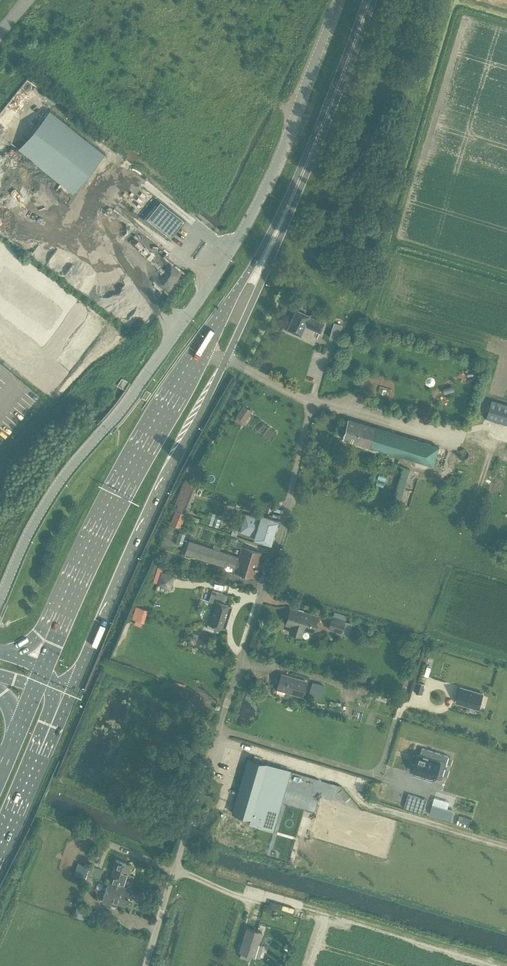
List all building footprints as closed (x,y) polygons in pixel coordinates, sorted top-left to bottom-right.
[(41,104),(10,143),(73,193),(104,154),(41,104)] [(158,203),(146,218),(170,237),(182,223),(158,203)] [(31,334),(63,291),(0,245),(0,311),(31,334)] [(321,333),(325,324),(310,317),(310,316),(296,310),(287,329),(301,336),(305,326),(321,333)] [(337,339),(341,325),(335,323),(330,337),(337,339)] [(491,400),(486,418),(506,425),(506,405),(491,400)] [(243,405),(235,416),(244,422),(252,410),(243,405)] [(342,438),(432,465),(438,446),(348,419),(342,438)] [(179,527),(186,509),(196,485),(191,483),(190,485),(185,483),(184,487),(181,486),(175,503),(177,504),(170,523),(179,527)] [(242,523),(239,531),(255,536),(254,538),(269,543),(273,533),(276,523),(276,521),(261,516),(260,518),(245,513),(242,523)] [(226,564),(235,568),(234,571),(240,573),(239,574),(241,577),(245,578),(247,577),(247,575),(253,577),(255,569),(257,569),(257,567),(256,567),(260,553),(242,547),(238,558),(189,541),(185,553),(225,566),(226,564)] [(158,584),(170,588),(174,576),(162,572),(158,584)] [(224,628),(231,606),(224,604),(227,595),(212,590),(209,601),(213,602),(207,623),(213,624),(213,625),(219,627),(219,626),(224,628)] [(144,622),(147,610),(140,607),(136,619),(144,622)] [(302,628),(308,630),(314,632),(318,616),(290,608),(285,623),(291,625),(289,632),(300,635),(302,628)] [(327,628),(341,633),(342,630),(347,631),(350,621),(345,619),(346,618),(332,614),(327,628)] [(301,695),(306,681),(281,674),(277,688),(301,695)] [(312,681),(308,694),(320,698),(325,685),(312,681)] [(418,681),(415,692),(422,694),(425,683),(418,681)] [(461,686),(456,702),(479,709),(484,693),(461,686)] [(417,753),(412,771),(441,780),(448,756),(422,748),(420,754),(417,753)] [(248,758),(230,817),(233,818),(249,823),(258,825),(273,829),(290,771),(248,758)] [(408,793),(404,807),(424,813),(428,799),(408,793)] [(437,806),(434,817),(445,820),(448,810),(437,806)] [(229,822),(225,838),(229,839),(228,841),(236,843),(236,841),(240,842),(250,845),(252,845),(258,825),(249,823),(233,818),(232,823),(229,822)] [(129,874),(132,866),(115,860),(109,882),(107,881),(102,898),(111,901),(112,898),(126,902),(130,890),(123,887),(127,874),(129,874)] [(86,875),(89,866),(82,863),(79,872),(86,875)] [(100,879),(103,870),(89,866),(83,886),(89,888),(92,877),(100,879)] [(254,956),(261,932),(245,927),(238,951),(254,956)]
